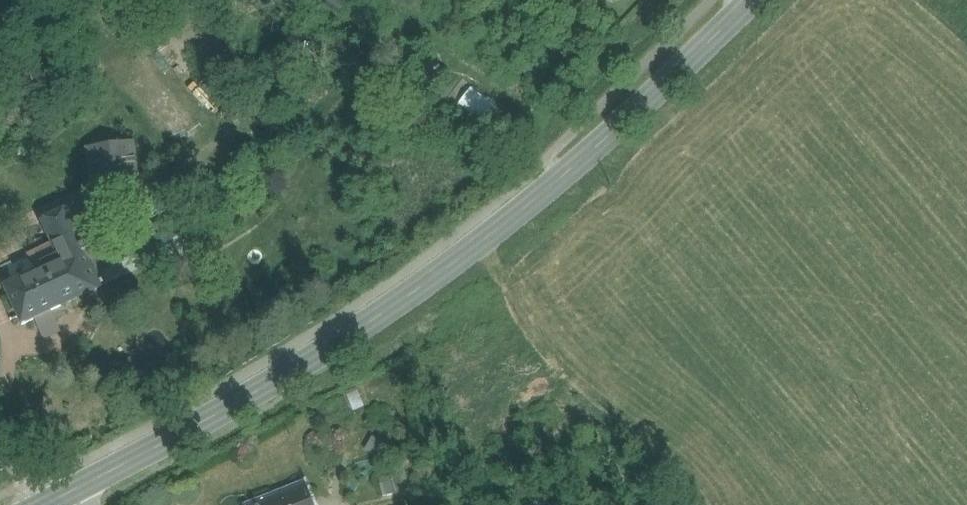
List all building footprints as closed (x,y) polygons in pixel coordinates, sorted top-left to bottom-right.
[(0,8),(0,31),(10,15),(0,8)] [(486,124),(499,105),(473,86),(459,105),(486,124)] [(130,142),(87,148),(92,188),(136,181),(130,142)] [(169,185),(157,191),(161,199),(173,193),(169,185)] [(78,203),(41,222),(53,244),(58,255),(40,264),(43,270),(44,269),(61,303),(75,296),(76,298),(102,286),(96,274),(134,257),(123,234),(99,245),(78,203)] [(198,243),(192,231),(134,257),(96,274),(102,286),(198,243)] [(53,244),(29,256),(40,264),(58,255),(53,244)] [(43,270),(6,288),(24,324),(35,320),(51,311),(62,306),(61,303),(44,269),(43,270)] [(51,311),(35,320),(45,340),(61,332),(51,311)] [(394,481),(381,484),(384,496),(397,493),(394,481)] [(265,504),(311,504),(304,489),(265,504)]
